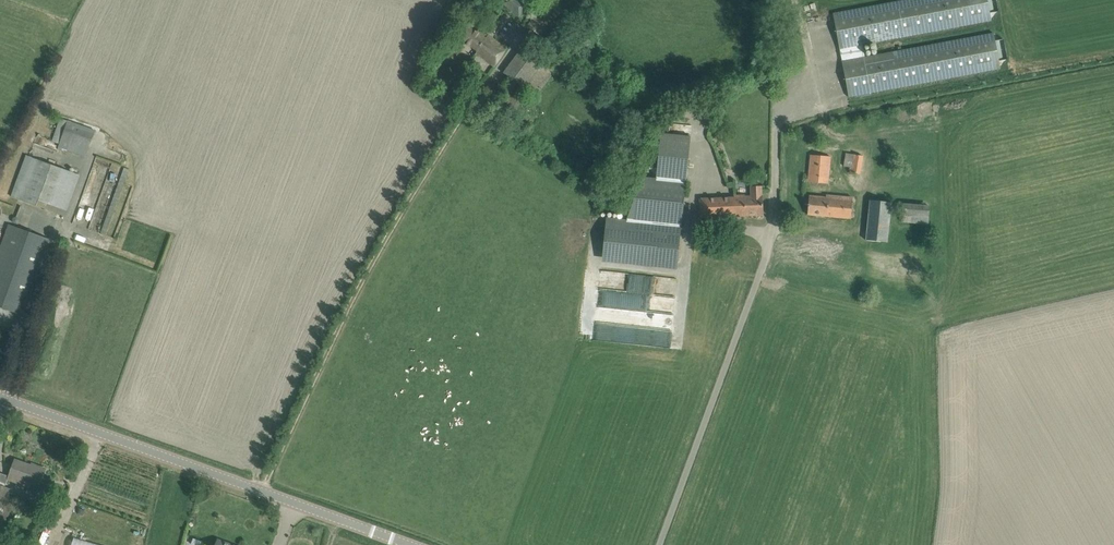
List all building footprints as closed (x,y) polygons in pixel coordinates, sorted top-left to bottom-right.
[(503,5),(520,17),(529,4),(522,0),(506,0),(503,5)] [(528,25),(542,35),(560,9),(548,0),(545,0),(528,25)] [(833,14),(850,98),(1001,69),(994,33),(865,57),(863,47),(993,23),(989,0),(906,0),(833,14)] [(475,54),(494,66),(506,49),(485,34),(483,37),(467,25),(458,38),(477,51),(475,54)] [(525,45),(504,73),(535,95),(553,70),(536,58),(539,55),(525,45)] [(59,118),(50,143),(86,156),(95,130),(59,118)] [(642,177),(627,220),(606,218),(603,253),(678,261),(691,136),(661,133),(656,178),(642,177)] [(853,153),(850,171),(860,173),(864,155),(853,153)] [(25,155),(9,196),(64,216),(80,175),(25,155)] [(830,156),(810,155),(808,183),(829,184),(830,156)] [(8,192),(12,177),(2,174),(0,180),(0,190),(8,192)] [(700,198),(701,217),(763,215),(762,186),(750,187),(751,196),(744,196),(744,194),(733,195),(733,197),(700,198)] [(808,214),(851,218),(852,200),(827,198),(809,196),(808,214)] [(870,201),(866,240),(887,242),(890,203),(870,201)] [(928,222),(928,203),(901,203),(901,223),(928,222)] [(25,314),(52,240),(11,225),(0,255),(0,306),(25,315),(25,314)] [(602,280),(614,281),(614,271),(602,270),(602,280)] [(594,325),(594,337),(603,338),(604,326),(594,325)] [(15,459),(8,479),(29,487),(28,488),(37,492),(36,495),(41,497),(48,494),(53,481),(44,478),(44,476),(44,475),(46,469),(46,468),(45,470),(15,459)] [(4,532),(2,531),(16,491),(0,485),(0,544),(1,544),(4,532)] [(72,536),(70,544),(103,544),(72,536)] [(187,544),(201,544),(202,539),(189,537),(187,544)]
